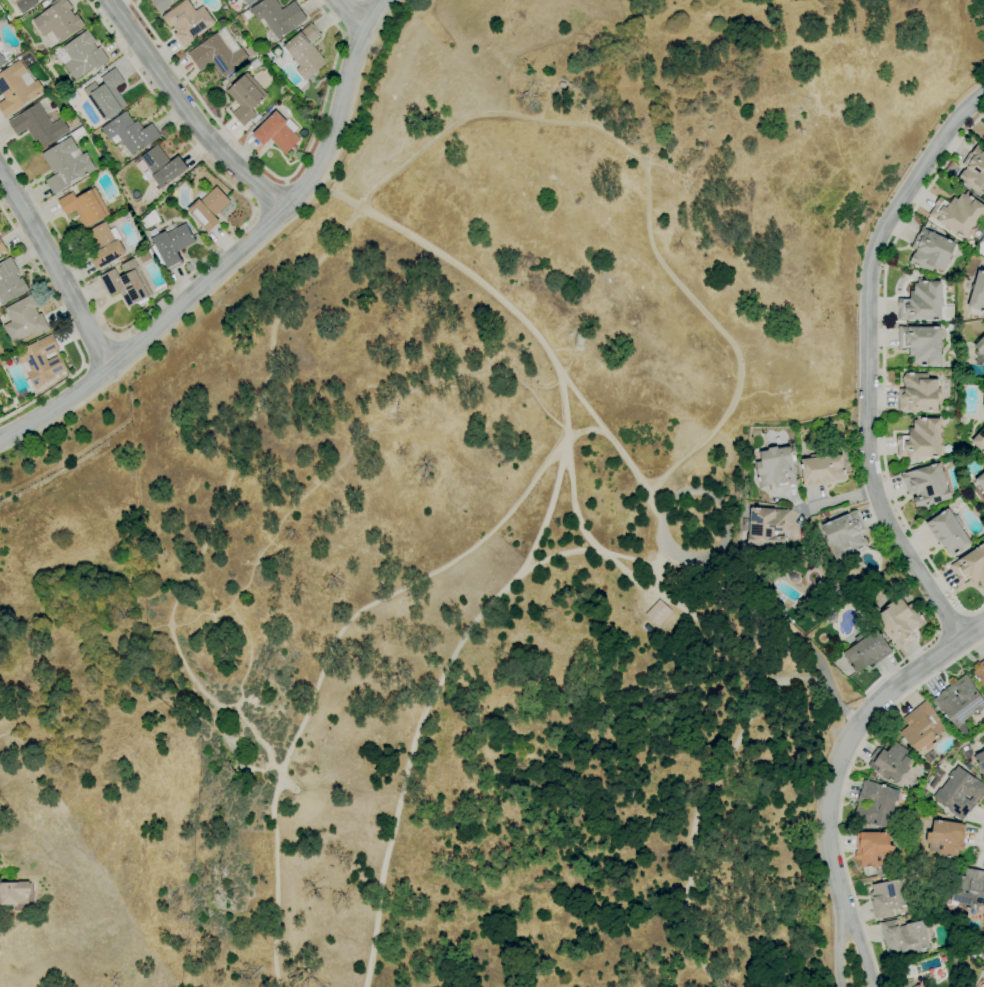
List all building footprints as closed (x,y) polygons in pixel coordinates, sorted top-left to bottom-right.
[(11,7),(6,0),(37,0),(36,1),(38,3),(22,14),(15,4),(11,7)] [(49,3),(53,0),(66,0),(72,8),(70,9),(74,15),(76,14),(84,25),(59,43),(50,31),(43,36),(31,19),(51,5),(49,3)] [(159,13),(149,0),(177,0),(159,13)] [(161,17),(186,0),(188,0),(195,11),(202,6),(214,23),(194,36),(196,39),(183,48),(173,34),(176,32),(172,26),(169,28),(161,17)] [(250,9),(264,0),(276,0),(281,7),(280,7),(281,9),(295,0),(307,19),(278,40),(263,18),(258,21),(250,9)] [(247,18),(243,14),(248,10),(252,15),(247,18)] [(305,81),(295,69),(299,66),(289,54),(288,55),(282,48),(284,46),(285,46),(301,32),(300,31),(309,23),(320,35),(311,42),(312,43),(310,45),(326,63),(305,81)] [(75,80),(64,65),(65,64),(57,53),(63,48),(62,46),(66,43),(67,45),(87,29),(96,41),(93,43),(97,48),(98,47),(108,60),(96,69),(94,67),(85,73),(84,73),(75,80)] [(224,78),(221,74),(220,74),(213,66),(215,65),(213,62),(200,71),(187,53),(209,38),(210,38),(217,33),(232,54),(241,47),(250,60),(224,78)] [(237,48),(228,33),(221,38),(230,53),(237,48)] [(251,57),(245,49),(250,46),(255,53),(251,57)] [(254,69),(250,63),(257,58),(261,64),(254,69)] [(5,118),(0,111),(0,102),(5,98),(0,91),(0,73),(12,64),(13,64),(19,60),(28,71),(27,72),(33,82),(37,79),(45,91),(41,95),(39,92),(35,94),(37,96),(32,100),(30,98),(20,106),(21,107),(5,118)] [(104,120),(87,95),(103,84),(102,83),(103,82),(100,78),(115,68),(124,82),(115,88),(126,104),(104,120)] [(244,127),(232,114),(240,106),(225,91),(231,86),(243,75),(264,97),(251,109),(257,115),(244,127)] [(42,148),(37,140),(34,142),(26,129),(16,135),(7,122),(38,102),(52,124),(62,118),(70,131),(42,148)] [(131,155),(117,135),(109,140),(100,128),(125,111),(133,123),(137,120),(143,129),(151,123),(160,136),(144,148),(143,146),(131,155)] [(285,155),(269,139),(263,146),(251,135),(275,111),(286,122),(289,118),(298,127),(293,132),(300,139),(285,155)] [(75,140),(70,134),(82,126),(86,133),(75,140)] [(53,194),(45,181),(54,175),(41,154),(71,136),(78,148),(78,147),(82,154),(85,152),(96,169),(81,178),(80,175),(68,182),(70,184),(53,194)] [(160,188),(151,176),(153,174),(140,157),(156,145),(169,163),(178,156),(187,168),(160,188)] [(983,153),(983,154),(983,192),(980,189),(977,193),(956,180),(963,170),(964,170),(966,167),(962,164),(969,152),(971,153),(976,145),(979,147),(977,149),(983,153)] [(206,232),(186,210),(198,200),(196,197),(205,189),(208,193),(217,186),(230,201),(215,215),(220,221),(206,232)] [(84,229),(74,210),(66,215),(57,200),(72,191),(77,199),(92,191),(90,189),(94,187),(109,214),(91,223),(93,223),(84,229)] [(974,199),(983,205),(983,207),(975,220),(975,224),(973,227),(969,227),(963,239),(928,215),(935,205),(934,204),(939,197),(949,203),(953,197),(957,199),(961,193),(973,201),(974,199)] [(143,231),(138,223),(154,209),(160,221),(143,231)] [(96,270),(88,255),(98,249),(88,231),(105,221),(110,230),(114,228),(120,238),(118,240),(125,254),(96,270)] [(166,269),(163,264),(161,265),(151,246),(153,245),(150,239),(165,231),(166,234),(185,224),(195,241),(176,252),(181,261),(166,269)] [(931,275),(908,263),(913,253),(914,253),(916,249),(910,247),(917,234),(918,234),(922,226),(925,227),(924,229),(958,246),(952,257),(954,258),(951,265),(949,264),(945,273),(934,267),(931,275)] [(1,302),(0,303),(0,262),(10,256),(10,257),(18,270),(15,272),(19,279),(22,277),(29,288),(2,304),(1,302)] [(127,307),(119,291),(108,296),(99,277),(115,269),(119,277),(120,276),(120,275),(124,273),(120,265),(133,259),(152,294),(135,302),(136,304),(127,307)] [(977,270),(983,272),(983,313),(975,310),(970,308),(969,311),(960,310),(962,294),(969,295),(977,270)] [(907,320),(907,319),(899,319),(898,308),(897,308),(897,298),(902,298),(902,300),(909,300),(909,291),(914,291),(914,283),(917,283),(917,281),(940,282),(939,298),(942,301),(942,305),(940,307),(951,307),(950,290),(952,290),(953,317),(939,318),(939,319),(907,320)] [(12,344),(8,337),(5,339),(0,330),(4,328),(2,326),(11,321),(4,308),(31,294),(38,307),(34,309),(35,310),(42,307),(45,313),(42,315),(48,328),(34,336),(32,333),(12,344)] [(963,321),(957,320),(958,313),(965,314),(963,321)] [(927,366),(927,364),(913,364),(913,356),(909,356),(909,348),(898,348),(898,326),(912,326),(912,328),(940,327),(938,339),(942,342),(942,346),(938,350),(940,366),(927,366)] [(34,388),(33,385),(29,388),(25,381),(29,378),(27,373),(22,363),(21,364),(21,362),(16,365),(12,357),(17,354),(27,348),(26,346),(51,334),(59,349),(57,350),(67,368),(44,381),(45,383),(34,388)] [(973,346),(983,334),(983,363),(980,367),(973,360),(980,353),(973,346)] [(937,411),(908,411),(908,410),(899,410),(899,389),(904,389),(904,382),(902,382),(902,377),(905,374),(905,373),(927,374),(927,379),(937,380),(937,388),(939,388),(939,397),(938,397),(938,405),(937,405),(937,411)] [(21,403),(17,394),(26,389),(30,398),(21,403)] [(939,456),(898,457),(897,445),(896,436),(909,436),(908,428),(913,428),(913,420),(916,420),(916,419),(940,419),(938,435),(941,438),(941,442),(939,445),(939,456)] [(970,442),(983,426),(983,455),(970,442)] [(775,488),(774,483),(770,484),(770,485),(759,487),(758,482),(757,477),(757,475),(755,462),(760,461),(759,452),(768,450),(767,448),(771,447),(770,445),(776,444),(777,448),(790,446),(795,475),(796,480),(798,480),(798,482),(789,484),(789,486),(775,488)] [(802,487),(801,485),(803,485),(801,468),(800,468),(800,464),(801,464),(800,459),(809,458),(809,455),(821,454),(821,457),(842,455),(843,466),(844,477),(841,478),(837,479),(837,478),(835,478),(835,480),(829,480),(830,483),(825,483),(825,485),(802,487)] [(915,507),(913,499),(917,497),(916,492),(908,494),(904,483),(903,484),(900,474),(939,463),(941,471),(948,469),(950,478),(944,480),(947,489),(948,489),(951,498),(925,505),(915,507)] [(983,472),(983,473),(983,493),(973,480),(983,472)] [(774,546),(749,545),(749,542),(747,542),(747,534),(748,534),(749,526),(742,525),(742,519),(749,519),(749,508),(754,508),(754,507),(759,507),(759,508),(791,510),(790,526),(787,525),(787,532),(783,532),(783,530),(776,530),(776,531),(777,531),(777,535),(776,535),(776,536),(785,536),(784,545),(774,544),(774,546)] [(950,557),(941,544),(940,545),(926,523),(948,508),(951,515),(956,515),(964,527),(960,529),(970,544),(950,557)] [(836,560),(821,525),(847,514),(848,514),(856,511),(865,530),(860,532),(863,539),(864,538),(866,544),(865,545),(866,546),(862,548),(857,550),(836,560)] [(949,566),(983,543),(983,588),(983,589),(978,582),(974,585),(969,578),(960,584),(955,576),(956,575),(949,566)] [(802,559),(800,555),(807,551),(810,556),(802,559)] [(894,648),(893,646),(894,644),(891,640),(892,640),(881,623),(880,624),(877,620),(878,619),(874,613),(891,601),(893,604),(903,597),(912,610),(915,608),(920,616),(921,615),(923,618),(922,618),(926,623),(916,630),(915,629),(912,631),(915,636),(904,643),(903,643),(894,648)] [(657,626),(645,614),(659,599),(672,611),(657,626)] [(855,672),(853,669),(852,669),(850,666),(851,665),(850,663),(849,664),(842,653),(857,642),(854,638),(867,629),(871,633),(875,630),(890,650),(893,649),(894,650),(875,663),(874,662),(869,666),(868,664),(858,672),(857,671),(855,672)] [(978,664),(983,660),(983,687),(979,680),(978,681),(976,678),(972,672),(980,667),(978,664)] [(975,688),(983,699),(983,710),(983,709),(976,714),(975,712),(963,721),(964,722),(964,723),(969,730),(963,735),(957,727),(956,728),(949,720),(949,721),(946,717),(945,718),(943,715),(944,714),(942,711),(941,712),(931,700),(940,693),(940,692),(949,685),(949,686),(965,674),(976,688),(975,688)] [(917,752),(912,745),(911,746),(907,741),(904,743),(900,739),(903,737),(899,732),(908,725),(903,719),(925,701),(934,713),(932,715),(935,720),(939,717),(947,727),(940,732),(941,733),(936,736),(939,740),(929,747),(927,745),(926,747),(921,748),(917,752)] [(894,784),(881,774),(881,775),(868,765),(871,760),(869,758),(877,747),(878,748),(881,744),(885,747),(884,749),(887,751),(895,741),(916,756),(908,767),(909,767),(904,774),(902,772),(894,784)] [(965,760),(960,748),(968,745),(972,754),(970,755),(971,757),(965,760)] [(982,749),(983,748),(983,778),(977,764),(976,764),(973,757),(975,756),(975,755),(983,751),(982,749)] [(968,771),(963,766),(967,763),(971,768),(968,771)] [(978,780),(983,785),(983,792),(983,793),(979,799),(969,812),(968,812),(961,821),(949,812),(950,811),(940,804),(941,803),(933,797),(936,793),(932,790),(939,780),(943,784),(940,788),(940,789),(949,778),(947,777),(952,769),(954,770),(957,765),(978,781),(978,780)] [(889,828),(853,820),(857,801),(859,791),(860,791),(863,780),(878,783),(877,784),(897,788),(894,806),(896,806),(895,810),(893,809),(889,828)] [(956,859),(936,855),(936,852),(927,850),(928,844),(925,843),(927,832),(930,833),(933,820),(938,821),(938,820),(942,821),(942,820),(962,824),(962,826),(965,826),(965,828),(967,828),(965,844),(964,844),(962,852),(958,851),(956,859)] [(865,868),(865,867),(860,867),(860,860),(855,860),(855,851),(856,851),(856,832),(889,832),(889,845),(894,845),(894,856),(888,856),(888,864),(880,865),(877,867),(865,868)] [(965,867),(983,871),(983,906),(977,905),(977,907),(973,906),(972,911),(961,909),(962,905),(955,904),(956,902),(949,900),(955,874),(964,875),(965,867)] [(874,919),(869,891),(872,891),(871,885),(902,878),(903,883),(906,883),(907,889),(906,890),(909,905),(891,909),(893,916),(874,919)] [(13,904),(0,904),(0,881),(29,882),(29,894),(28,894),(28,904),(17,904),(17,906),(13,906),(13,904)] [(887,955),(880,923),(896,919),(896,920),(898,920),(899,927),(905,926),(905,924),(924,920),(929,947),(925,948),(921,949),(921,950),(901,954),(899,946),(898,947),(899,953),(887,955)] [(973,959),(965,953),(968,949),(973,952),(972,953),(975,956),(973,959)] [(919,985),(920,986),(902,986),(901,983),(913,979),(915,986),(919,985)]
